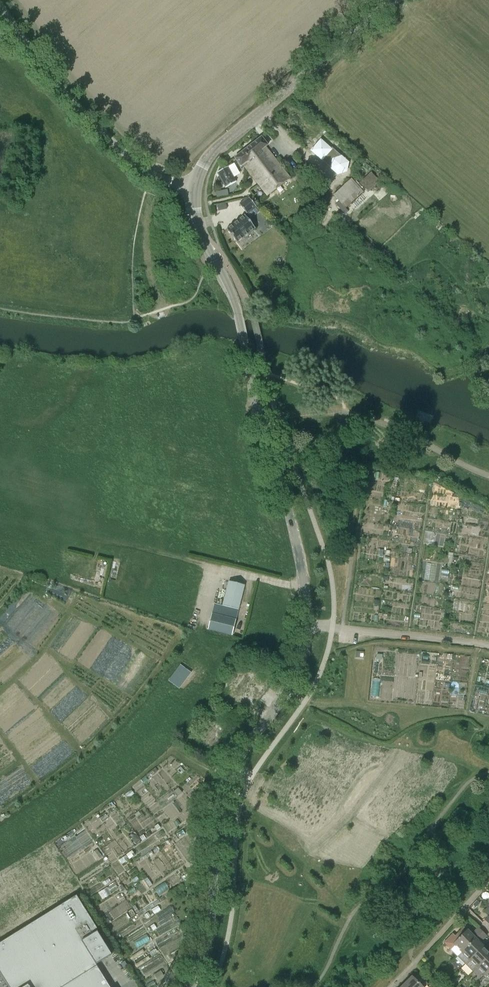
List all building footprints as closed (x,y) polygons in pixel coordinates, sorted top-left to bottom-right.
[(235,158),(241,167),(243,166),(267,196),(291,178),(284,169),(266,147),(268,146),(261,137),(235,158)] [(335,154),(320,140),(311,151),(328,166),(332,165),(331,169),(338,175),(347,172),(348,163),(337,152),(335,154)] [(225,187),(236,182),(228,167),(217,172),(225,187)] [(363,183),(370,190),(379,182),(372,175),(363,183)] [(344,207),(362,191),(351,179),(333,195),(339,202),(336,205),(345,215),(348,211),(344,207)] [(259,212),(260,212),(249,198),(248,198),(249,198),(240,205),(247,214),(245,216),(244,215),(244,216),(227,230),(227,229),(226,230),(237,243),(237,242),(254,229),(255,229),(248,220),(259,212)] [(378,494),(383,476),(374,473),(369,491),(378,494)] [(372,505),(371,521),(385,523),(387,507),(372,505)] [(238,610),(244,585),(228,582),(223,606),(238,610)] [(236,620),(212,614),(208,630),(232,636),(236,620)] [(181,664),(170,680),(180,688),(192,672),(181,664)] [(242,666),(238,678),(262,687),(266,675),(242,666)] [(40,904),(47,901),(38,885),(31,889),(40,904)] [(0,944),(0,975),(8,986),(110,986),(96,965),(111,955),(97,931),(98,931),(76,896),(0,944)] [(482,931),(479,928),(472,935),(468,931),(467,931),(464,927),(455,936),(453,934),(444,943),(450,948),(454,944),(462,952),(482,931)] [(462,952),(457,957),(464,964),(483,946),(479,942),(486,935),(482,931),(462,952)] [(474,970),(488,955),(488,948),(487,950),(483,946),(464,964),(472,972),(474,970)] [(485,975),(488,971),(488,955),(474,970),(479,975),(482,972),(485,975)] [(412,978),(412,977),(403,986),(404,986),(425,986),(428,984),(417,973),(412,978)]
